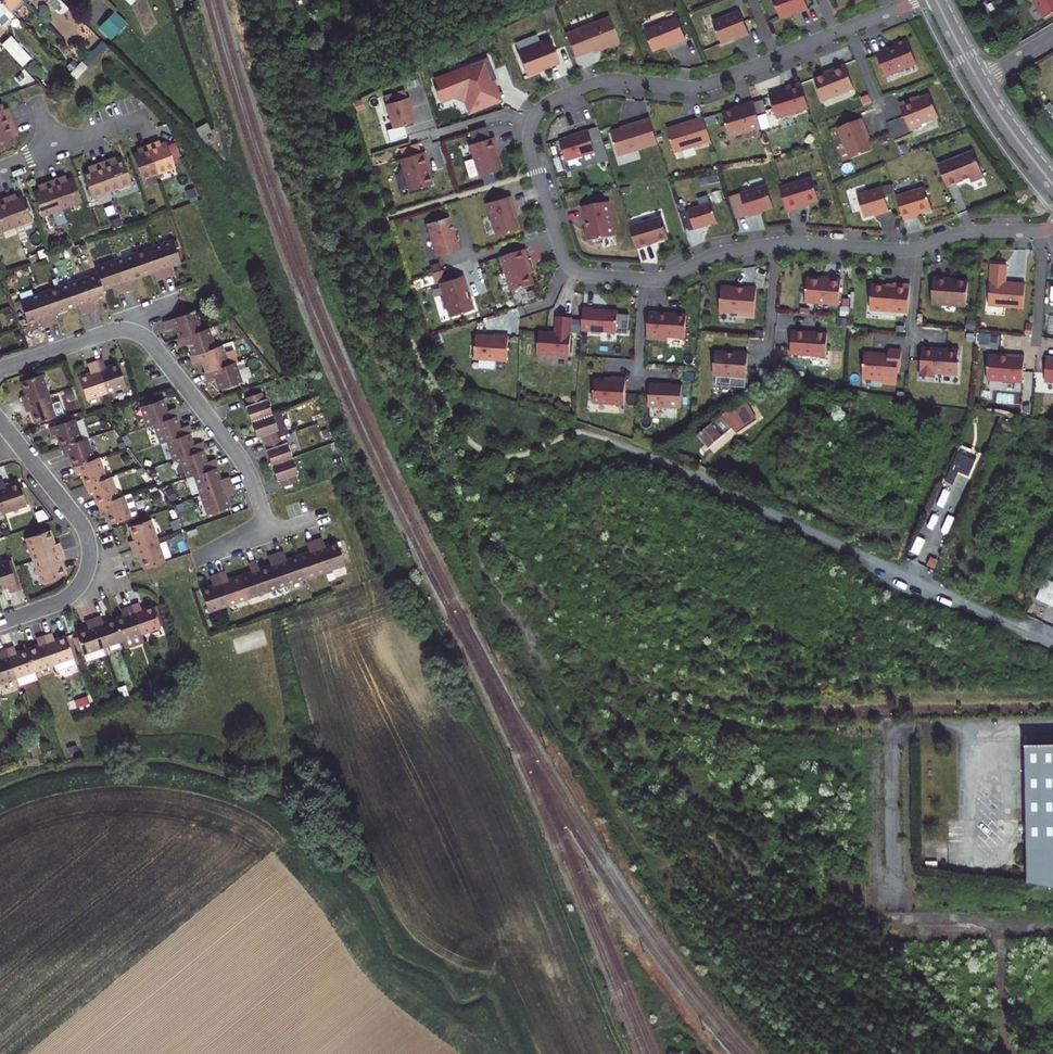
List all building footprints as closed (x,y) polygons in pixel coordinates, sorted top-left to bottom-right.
[(9,11),(20,0),(0,0),(0,2),(9,11)] [(24,2),(23,2),(21,0),(20,0),(9,11),(12,14),(24,2)] [(103,0),(85,0),(85,1),(95,11),(105,2),(103,0)] [(780,19),(799,11),(799,13),(808,9),(805,0),(773,0),(780,19)] [(1052,19),(1052,0),(1033,0),(1037,7),(1038,6),(1047,22),(1052,19)] [(9,11),(0,2),(0,15),(2,12),(10,20),(14,17),(12,14),(9,11)] [(713,22),(721,44),(740,37),(740,38),(749,34),(740,11),(713,22)] [(115,12),(98,28),(110,41),(127,25),(115,12)] [(565,34),(575,57),(607,45),(608,47),(619,42),(609,17),(565,34)] [(645,31),(653,53),(672,45),(672,47),(686,41),(677,18),(645,31)] [(10,36),(1,44),(21,66),(29,58),(10,36)] [(550,39),(517,52),(526,76),(560,63),(550,39)] [(887,48),(875,53),(884,77),(915,65),(906,40),(892,45),(893,47),(888,50),(887,48)] [(493,70),(488,57),(469,64),(470,67),(435,81),(438,88),(435,89),(440,101),(457,94),(465,98),(470,111),(499,100),(488,72),(493,70)] [(469,64),(434,78),(435,81),(470,67),(469,64)] [(814,79),(823,101),(853,89),(844,65),(829,70),(830,73),(814,79)] [(496,79),(493,70),(488,72),(499,100),(470,111),(465,98),(457,94),(440,101),(441,103),(453,98),(464,103),(469,114),(503,101),(494,80),(496,79)] [(809,108),(801,82),(786,87),(787,89),(769,94),(777,118),(809,108)] [(898,104),(909,132),(921,127),(921,125),(937,118),(928,95),(915,100),(914,98),(898,104)] [(409,99),(387,106),(394,128),(415,122),(409,99)] [(0,101),(0,102),(0,147),(16,141),(11,129),(16,127),(13,119),(10,111),(5,113),(0,101)] [(741,106),(722,112),(730,138),(761,128),(753,101),(741,105),(741,106)] [(711,141),(704,117),(667,128),(675,152),(711,141)] [(658,144),(650,118),(639,122),(639,123),(611,132),(618,156),(658,144)] [(838,128),(851,159),(873,150),(866,133),(868,132),(862,118),(838,128)] [(485,126),(471,131),(474,142),(489,138),(485,126)] [(599,127),(588,130),(595,153),(597,152),(606,150),(599,127)] [(560,141),(566,162),(595,153),(588,130),(580,133),(580,134),(560,141)] [(761,131),(746,134),(748,142),(763,139),(761,131)] [(474,142),(469,144),(473,158),(465,161),(469,176),(471,177),(478,175),(501,168),(496,149),(498,149),(494,136),(489,138),(474,142)] [(141,151),(132,154),(141,178),(158,172),(174,166),(165,142),(156,145),(155,142),(147,144),(140,147),(141,151)] [(418,143),(401,148),(403,157),(420,152),(418,143)] [(609,160),(606,150),(597,152),(601,163),(609,160)] [(400,159),(409,190),(432,183),(427,166),(429,166),(424,151),(420,152),(403,157),(400,159)] [(974,151),(938,165),(947,187),(970,178),(971,183),(984,178),(974,151)] [(586,165),(597,163),(596,156),(585,157),(586,165)] [(94,169),(83,174),(91,196),(111,189),(131,182),(122,159),(110,163),(109,159),(101,162),(93,165),(94,169)] [(44,188),(33,192),(41,215),(51,211),(57,226),(66,222),(61,207),(81,200),(72,177),(60,182),(59,177),(51,180),(43,183),(44,188)] [(812,177),(779,187),(787,212),(802,207),(802,205),(819,200),(812,177)] [(773,208),(766,185),(728,197),(731,204),(742,200),(747,216),(748,217),(757,214),(756,213),(773,208)] [(857,195),(864,218),(880,213),(880,215),(889,212),(882,188),(857,195)] [(896,196),(903,220),(912,218),(912,216),(932,210),(925,188),(896,196)] [(14,225),(31,219),(22,195),(13,198),(11,195),(4,197),(0,199),(0,230),(14,225)] [(510,195),(486,203),(496,235),(518,228),(513,211),(515,210),(510,195)] [(742,200),(731,204),(735,219),(747,216),(742,200)] [(609,202),(581,206),(583,216),(586,215),(587,223),(584,224),(586,235),(614,231),(609,202)] [(717,223),(711,203),(679,212),(681,218),(689,215),(694,230),(717,223)] [(689,215),(681,218),(685,232),(694,230),(689,215)] [(448,217),(426,224),(436,257),(460,249),(457,240),(456,241),(448,217)] [(662,217),(630,227),(637,250),(652,245),(651,243),(668,238),(662,217)] [(41,329),(49,327),(57,324),(53,315),(65,311),(78,307),(81,315),(88,313),(96,310),(93,301),(105,297),(103,291),(115,287),(118,295),(125,293),(133,290),(129,281),(141,277),(153,273),(156,282),(164,279),(171,277),(168,268),(180,264),(172,241),(153,248),(133,254),(114,261),(95,268),(97,274),(77,281),(58,288),(38,295),(18,301),(26,324),(38,320),(41,329)] [(525,249),(501,257),(512,291),(534,284),(527,260),(529,259),(525,249)] [(441,264),(431,265),(434,282),(444,281),(441,264)] [(991,264),(988,306),(1023,308),(1025,284),(1005,283),(1007,265),(991,264)] [(463,275),(439,283),(443,296),(441,297),(445,309),(447,308),(449,316),(474,309),(470,296),(468,297),(466,291),(468,290),(463,275)] [(967,306),(969,282),(951,281),(951,278),(934,277),(932,304),(967,306)] [(830,279),(807,278),(806,301),(839,305),(841,279),(830,278),(830,279)] [(872,285),(870,310),(908,313),(910,285),(894,284),(893,287),(872,285)] [(720,292),(718,315),(737,316),(739,318),(753,319),(755,291),(742,290),(742,292),(736,292),(736,291),(722,290),(720,292)] [(593,308),(583,307),(582,331),(616,333),(617,311),(607,311),(607,312),(601,312),(601,310),(593,310),(593,308)] [(221,345),(215,347),(208,328),(202,330),(202,329),(195,311),(184,315),(164,322),(166,330),(175,327),(178,338),(176,339),(179,347),(188,345),(191,355),(189,356),(192,365),(201,362),(204,373),(202,373),(205,382),(214,379),(218,390),(241,382),(234,362),(238,361),(234,350),(224,353),(221,345)] [(685,338),(686,314),(648,312),(646,339),(667,340),(667,337),(685,338)] [(539,332),(537,354),(569,357),(572,318),(556,317),(555,333),(539,332)] [(1024,326),(1024,334),(1032,335),(1032,327),(1024,326)] [(792,331),(791,354),(826,357),(828,334),(792,331)] [(494,338),(477,336),(475,362),(507,364),(508,336),(502,336),(495,335),(494,338)] [(864,353),(862,376),(873,376),(873,379),(883,380),(883,384),(897,385),(898,368),(900,368),(902,351),(889,350),(888,357),(876,356),(876,354),(864,353)] [(712,375),(745,378),(747,353),(732,352),(732,355),(726,354),(726,353),(714,352),(712,375)] [(922,353),(920,382),(935,383),(935,378),(958,380),(959,368),(958,367),(959,353),(946,352),(946,356),(937,355),(937,354),(922,353)] [(987,380),(1022,383),(1024,356),(1014,355),(1014,357),(989,355),(987,380)] [(1046,358),(1044,383),(1052,383),(1052,358),(1046,358)] [(102,360),(94,362),(87,365),(90,374),(78,378),(85,401),(105,394),(124,387),(117,365),(105,369),(102,360)] [(23,396),(26,404),(51,395),(43,374),(23,381),(28,394),(23,396)] [(612,380),(595,379),(594,403),(624,405),(626,379),(612,378),(612,380)] [(671,384),(650,382),(649,407),(686,409),(688,386),(671,385),(671,384)] [(261,393),(245,398),(248,406),(245,407),(250,422),(256,438),(261,436),(264,443),(272,466),(278,482),(280,481),(283,488),(298,483),(295,475),(299,474),(293,458),(287,443),(283,444),(280,437),(287,435),(279,412),(272,414),(266,399),(264,400),(261,393)] [(51,395),(26,404),(28,412),(34,410),(39,424),(59,417),(51,395)] [(760,417),(745,400),(722,414),(724,416),(700,435),(710,448),(734,429),(739,434),(760,417)] [(222,482),(217,470),(220,469),(217,462),(208,465),(204,453),(206,452),(203,444),(195,447),(191,435),(193,435),(190,427),(181,430),(177,419),(180,418),(177,410),(168,413),(164,401),(141,408),(149,429),(155,426),(162,446),(169,444),(175,462),(181,460),(188,480),(195,478),(202,497),(208,517),(231,509),(227,498),(236,495),(233,486),(231,479),(222,482)] [(63,448),(83,441),(76,421),(51,429),(53,436),(59,435),(63,448)] [(70,454),(75,466),(94,460),(87,439),(83,441),(63,448),(66,455),(70,454)] [(961,446),(953,471),(971,477),(978,452),(961,446)] [(94,460),(75,466),(77,474),(82,473),(86,485),(107,478),(99,458),(94,460)] [(107,478),(86,485),(89,493),(94,491),(99,504),(119,497),(112,476),(107,478)] [(0,480),(0,494),(6,511),(27,503),(19,480),(6,485),(4,479),(0,480)] [(125,495),(131,516),(139,514),(132,493),(125,495)] [(119,497),(99,504),(102,513),(108,511),(112,525),(132,518),(131,516),(125,495),(119,497)] [(132,551),(158,542),(151,520),(130,527),(135,541),(129,543),(132,551)] [(26,538),(33,559),(60,549),(58,542),(53,544),(48,530),(26,538)] [(324,537),(316,540),(308,543),(311,552),(299,556),(288,560),(284,551),(276,554),(268,556),(272,565),(260,570),(257,561),(249,563),(252,572),(240,576),(229,580),(226,571),(218,574),(211,577),(213,586),(201,590),(209,612),(229,605),(249,599),(268,592),(287,585),(307,578),(326,572),(347,565),(339,542),(327,546),(324,537)] [(145,569),(165,562),(158,542),(132,551),(135,559),(141,557),(144,569),(145,569)] [(63,558),(60,549),(33,559),(41,582),(63,573),(58,560),(63,558)] [(0,561),(0,588),(8,585),(10,591),(18,588),(8,559),(0,561)] [(1045,580),(1036,601),(1052,608),(1052,584),(1045,580)] [(139,601),(131,603),(141,632),(161,625),(153,605),(142,608),(139,601)] [(141,632),(131,603),(124,606),(127,614),(115,618),(123,639),(125,647),(144,640),(141,632)] [(123,639),(115,618),(104,622),(101,614),(93,617),(103,646),(123,639)] [(103,646),(93,617),(86,619),(88,627),(77,631),(84,653),(91,650),(94,660),(97,659),(96,658),(106,654),(103,646)] [(44,634),(54,661),(54,663),(57,671),(76,664),(74,656),(66,635),(54,640),(51,632),(44,634)] [(38,644),(27,647),(35,668),(54,661),(44,634),(36,637),(38,644)] [(35,668),(27,647),(16,652),(14,645),(6,648),(16,675),(35,668)] [(16,675),(6,648),(0,650),(0,656),(0,657),(0,680),(16,675)] [(35,668),(16,675),(19,685),(38,678),(35,668)] [(1029,745),(1052,745),(1052,736),(1029,736),(1029,745)] [(1029,745),(1029,770),(1030,842),(1030,876),(1030,880),(1052,885),(1052,745),(1029,745)] [(615,749),(610,752),(614,760),(619,757),(615,749)] [(1018,842),(1030,842),(1029,770),(1017,770),(1018,842)]
